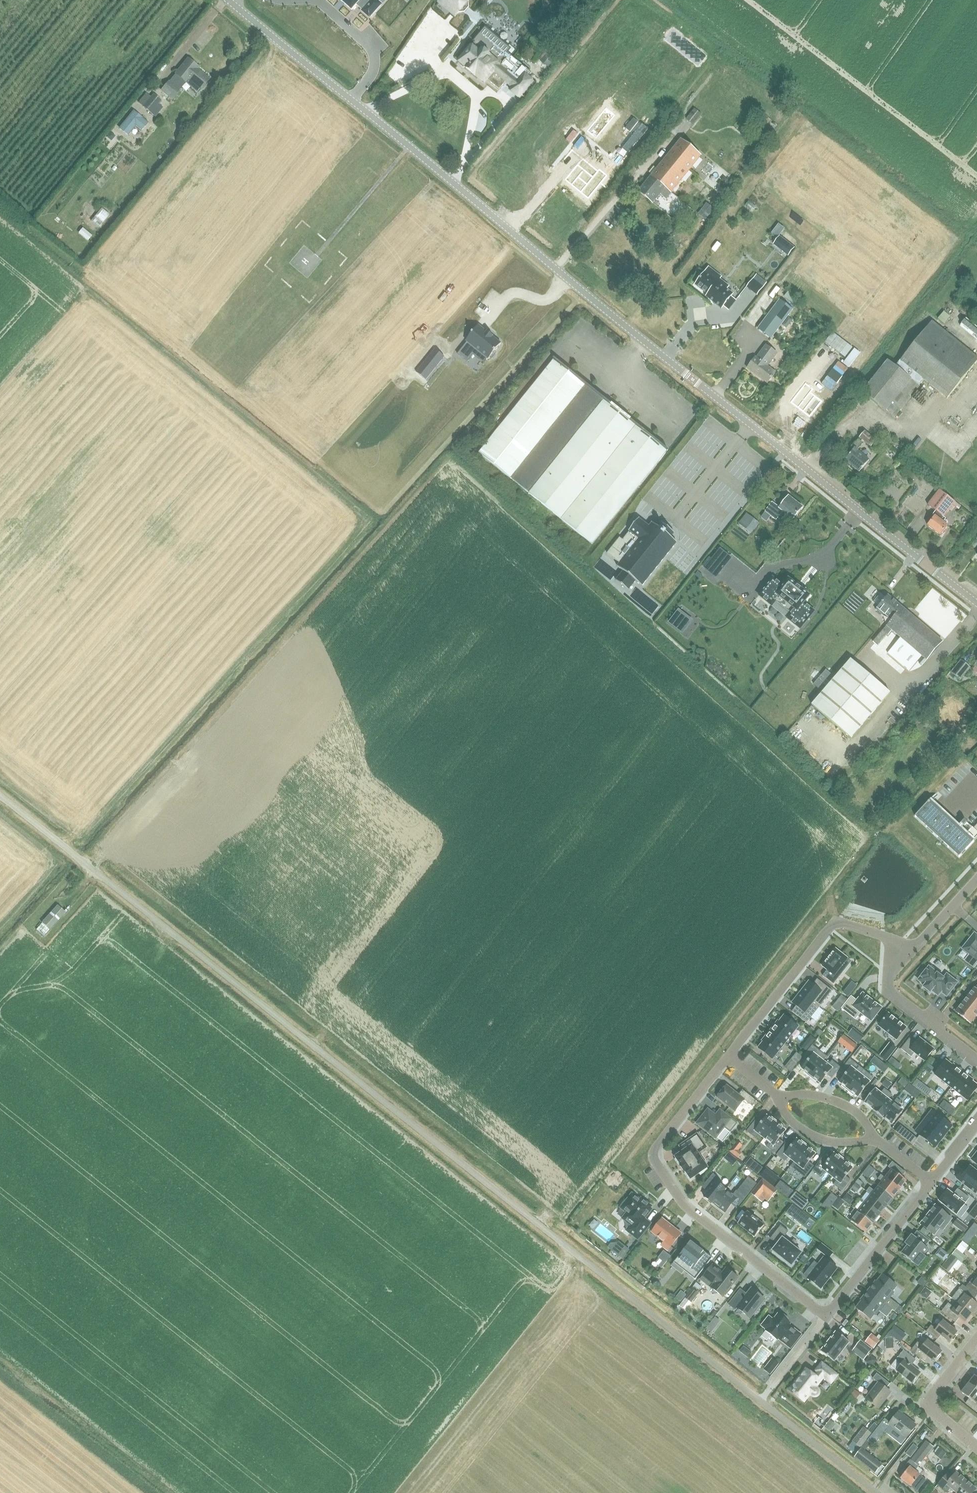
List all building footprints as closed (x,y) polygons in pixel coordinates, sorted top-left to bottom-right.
[(347,4),(346,4),(354,11),(363,0),(343,0),(347,4)] [(437,2),(454,16),(467,0),(439,0),(437,2)] [(513,37),(517,27),(512,25),(508,35),(513,37)] [(481,36),(459,62),(467,69),(466,69),(475,76),(484,83),(487,79),(500,90),(506,82),(513,88),(510,91),(521,100),(534,83),(524,75),(529,69),(511,55),(508,58),(507,57),(509,55),(502,49),(501,50),(499,49),(498,50),(491,44),(492,43),(490,42),(491,40),(487,37),(484,35),(483,37),(481,36)] [(170,83),(162,92),(173,102),(181,92),(187,84),(199,94),(202,89),(209,81),(198,71),(199,69),(189,60),(176,75),(176,76),(170,83)] [(154,94),(144,107),(152,113),(162,100),(154,94)] [(695,109),(686,119),(694,125),(702,115),(695,109)] [(134,112),(119,129),(129,137),(136,128),(141,132),(148,123),(134,112)] [(589,119),(575,139),(581,143),(595,123),(589,119)] [(605,135),(600,141),(625,162),(631,155),(605,135)] [(701,158),(680,141),(639,192),(653,204),(666,188),(672,193),(701,158)] [(563,154),(554,165),(561,171),(555,179),(578,196),(596,173),(585,164),(582,168),(563,154)] [(706,187),(700,194),(715,207),(721,200),(706,187)] [(706,203),(698,213),(706,219),(714,209),(706,203)] [(102,209),(91,221),(99,228),(109,215),(102,209)] [(784,229),(779,224),(772,234),(778,239),(780,237),(779,236),(784,229)] [(778,239),(774,245),(780,250),(788,256),(794,248),(787,242),(780,237),(778,239)] [(731,297),(733,294),(726,288),(728,286),(719,278),(717,281),(704,271),(694,284),(708,294),(707,294),(706,296),(721,308),(722,306),(724,307),(728,310),(735,300),(731,297)] [(753,279),(747,287),(758,295),(764,287),(753,279)] [(787,292),(783,297),(793,305),(797,299),(787,292)] [(793,310),(780,300),(758,329),(771,338),(793,310)] [(945,323),(950,315),(942,310),(937,318),(945,323)] [(863,393),(895,418),(920,386),(925,381),(948,399),(976,363),(976,358),(932,322),(896,367),(888,361),(863,393)] [(959,332),(971,343),(976,336),(976,332),(967,323),(959,332)] [(468,343),(458,355),(468,363),(474,355),(476,352),(487,360),(488,359),(489,360),(490,358),(492,359),(497,353),(495,352),(501,344),(493,337),(494,337),(488,332),(487,332),(479,326),(466,341),(468,343)] [(767,366),(773,358),(777,353),(767,346),(757,359),(756,358),(748,368),(767,384),(776,373),(767,366)] [(436,349),(417,373),(426,380),(445,357),(436,349)] [(818,349),(803,368),(815,377),(830,358),(818,349)] [(592,544),(666,452),(561,368),(563,366),(555,360),(479,453),(592,544)] [(806,383),(792,402),(811,417),(823,401),(812,392),(814,389),(806,383)] [(969,418),(973,422),(976,417),(976,406),(969,418)] [(872,447),(876,442),(866,433),(861,438),(872,447)] [(860,473),(869,461),(858,452),(864,444),(858,440),(852,447),(855,449),(845,461),(860,473)] [(953,505),(955,503),(940,491),(928,506),(936,513),(933,516),(935,518),(928,526),(941,535),(948,526),(943,523),(946,519),(944,517),(953,505)] [(773,503),(766,512),(776,521),(783,512),(787,515),(783,519),(790,524),(793,520),(803,508),(789,497),(780,508),(773,503)] [(751,534),(759,524),(749,516),(742,526),(751,534)] [(620,538),(607,554),(620,564),(617,567),(624,572),(616,581),(629,591),(636,582),(642,587),(677,543),(671,538),(675,533),(669,528),(662,523),(659,528),(652,523),(649,527),(639,519),(629,531),(630,532),(623,541),(620,538)] [(721,550),(705,569),(716,577),(731,558),(721,550)] [(773,578),(759,595),(770,604),(774,599),(794,615),(790,620),(800,629),(814,612),(804,603),(810,596),(802,590),(804,588),(798,583),(796,586),(789,579),(783,586),(773,578)] [(864,583),(860,588),(857,585),(851,591),(867,604),(869,601),(866,598),(873,590),(864,583)] [(888,595),(886,598),(881,593),(874,602),(879,606),(876,610),(883,616),(885,614),(892,620),(887,626),(901,638),(889,653),(910,671),(923,656),(928,659),(943,641),(888,595)] [(679,610),(669,623),(682,633),(692,621),(679,610)] [(883,631),(874,642),(878,646),(887,635),(883,631)] [(858,661),(856,663),(852,660),(813,706),(852,739),(891,693),(863,669),(865,667),(858,661)] [(961,680),(971,668),(962,660),(952,673),(961,680)] [(826,669),(814,684),(824,692),(836,677),(826,669)] [(838,730),(829,732),(831,744),(840,742),(838,730)] [(926,801),(912,816),(923,826),(937,811),(926,801)] [(937,811),(923,826),(934,836),(948,820),(937,811)] [(948,820),(934,836),(944,845),(958,830),(948,820)] [(958,830),(944,845),(955,855),(969,840),(965,836),(958,830)] [(51,931),(67,913),(58,906),(42,924),(50,930),(51,931)] [(42,924),(37,930),(45,937),(50,930),(42,924)] [(963,949),(976,960),(976,935),(976,934),(963,949)] [(822,966),(827,970),(823,975),(834,984),(842,974),(838,970),(848,958),(835,948),(822,966)] [(941,991),(947,996),(957,983),(947,975),(944,980),(937,974),(938,972),(932,967),(930,969),(929,968),(919,980),(926,986),(924,987),(930,992),(932,990),(938,995),(941,991)] [(805,995),(820,1007),(829,996),(833,991),(818,979),(814,985),(810,982),(801,992),(805,995)] [(852,982),(844,993),(848,997),(857,986),(852,982)] [(971,1024),(976,1015),(976,987),(975,989),(975,988),(956,1012),(971,1024)] [(793,1003),(797,1006),(792,1012),(807,1023),(811,1018),(820,1007),(805,995),(801,992),(793,1003)] [(871,1021),(881,1008),(863,993),(856,1001),(851,997),(848,1000),(845,1004),(842,1008),(855,1019),(860,1012),(871,1021)] [(842,996),(839,1000),(845,1004),(848,1000),(842,996)] [(888,1013),(878,1026),(896,1040),(906,1028),(888,1013)] [(775,1026),(770,1031),(785,1043),(798,1027),(784,1016),(776,1026),(775,1026)] [(766,1037),(767,1037),(758,1048),(773,1059),(785,1043),(770,1031),(766,1037)] [(811,1036),(804,1045),(809,1049),(817,1040),(811,1036)] [(934,1049),(920,1038),(916,1044),(909,1038),(901,1049),(912,1057),(915,1053),(925,1061),(934,1049)] [(850,1043),(847,1047),(852,1051),(856,1047),(850,1043)] [(890,1044),(881,1056),(887,1061),(897,1049),(890,1044)] [(809,1060),(802,1069),(805,1072),(804,1073),(810,1077),(823,1061),(824,1061),(827,1057),(812,1045),(804,1056),(809,1060)] [(791,1073),(803,1057),(800,1055),(788,1070),(791,1073)] [(891,1058),(887,1063),(892,1067),(896,1062),(891,1058)] [(846,1074),(839,1082),(843,1085),(842,1087),(848,1091),(861,1074),(855,1070),(858,1066),(850,1059),(841,1070),(846,1074)] [(823,1061),(810,1077),(816,1082),(817,1081),(821,1084),(832,1069),(837,1072),(841,1068),(832,1061),(829,1065),(824,1061),(823,1061)] [(951,1088),(963,1073),(958,1068),(957,1069),(952,1066),(946,1061),(935,1075),(951,1088)] [(884,1064),(880,1069),(885,1073),(889,1068),(884,1064)] [(861,1074),(848,1091),(854,1096),(855,1094),(858,1097),(874,1078),(864,1070),(861,1074)] [(963,1073),(951,1088),(968,1101),(976,1089),(976,1085),(972,1082),(968,1078),(969,1077),(963,1073)] [(886,1079),(882,1083),(888,1088),(892,1083),(886,1079)] [(916,1079),(912,1085),(919,1090),(923,1085),(916,1079)] [(744,1100),(753,1106),(757,1101),(743,1090),(739,1095),(727,1086),(717,1098),(735,1112),(744,1100)] [(915,1088),(910,1094),(916,1099),(921,1092),(917,1090),(915,1088)] [(873,1111),(874,1111),(889,1092),(885,1089),(881,1093),(875,1089),(864,1102),(874,1110),(873,1111)] [(889,1092),(874,1111),(882,1117),(894,1103),(889,1099),(893,1095),(889,1092)] [(894,1103),(882,1117),(882,1118),(883,1117),(892,1125),(903,1111),(898,1106),(901,1102),(897,1099),(894,1103)] [(944,1102),(940,1106),(952,1115),(955,1111),(944,1102)] [(708,1110),(697,1124),(716,1139),(725,1127),(730,1131),(737,1123),(723,1112),(718,1118),(708,1110)] [(920,1135),(935,1147),(942,1139),(941,1138),(951,1125),(936,1114),(920,1135)] [(812,1127),(818,1129),(822,1117),(816,1115),(812,1127)] [(755,1121),(747,1131),(755,1138),(759,1134),(764,1138),(777,1122),(772,1117),(771,1118),(767,1116),(760,1124),(755,1121)] [(777,1122),(764,1138),(770,1143),(767,1147),(775,1154),(784,1143),(779,1139),(786,1130),(782,1128),(783,1126),(777,1122)] [(917,1139),(900,1126),(896,1132),(913,1145),(917,1139)] [(691,1179),(708,1168),(698,1154),(707,1148),(697,1134),(686,1142),(690,1147),(675,1157),(681,1165),(680,1166),(685,1172),(685,1171),(691,1179)] [(785,1144),(777,1155),(785,1162),(789,1158),(794,1162),(807,1145),(801,1141),(800,1142),(797,1139),(790,1148),(785,1144)] [(733,1146),(729,1151),(737,1158),(741,1153),(738,1150),(742,1145),(737,1141),(733,1146)] [(807,1145),(794,1162),(800,1166),(796,1171),(805,1177),(814,1166),(809,1162),(816,1154),(812,1151),(813,1150),(807,1145)] [(823,1158),(813,1171),(821,1177),(826,1172),(831,1176),(845,1159),(839,1155),(838,1156),(834,1153),(828,1162),(823,1158)] [(845,1159),(831,1176),(837,1180),(834,1185),(842,1191),(851,1180),(846,1177),(853,1168),(849,1165),(850,1164),(845,1159)] [(892,1170),(885,1178),(900,1190),(907,1181),(902,1177),(906,1172),(892,1162),(888,1167),(892,1170)] [(758,1164),(753,1170),(758,1174),(763,1168),(758,1164)] [(957,1179),(976,1194),(976,1192),(976,1172),(970,1166),(966,1172),(964,1175),(961,1173),(957,1179)] [(766,1168),(759,1177),(763,1179),(766,1182),(773,1174),(766,1168)] [(714,1205),(725,1191),(716,1183),(718,1180),(712,1175),(704,1186),(709,1190),(704,1197),(714,1205)] [(878,1186),(893,1198),(900,1190),(885,1178),(881,1175),(878,1179),(882,1182),(878,1186)] [(733,1196),(725,1191),(714,1205),(720,1209),(722,1207),(726,1210),(733,1201),(739,1206),(756,1185),(748,1178),(737,1192),(736,1192),(733,1196)] [(763,1179),(752,1193),(758,1199),(764,1192),(771,1197),(777,1191),(766,1182),(763,1179)] [(856,1183),(851,1188),(854,1191),(857,1192),(861,1187),(859,1185),(856,1183)] [(893,1199),(893,1198),(878,1186),(878,1187),(871,1195),(886,1207),(893,1198),(893,1199)] [(953,1194),(948,1190),(939,1201),(957,1215),(970,1198),(958,1189),(953,1194)] [(795,1193),(789,1200),(792,1203),(803,1211),(808,1204),(795,1193)] [(838,1199),(831,1194),(822,1206),(828,1211),(838,1199)] [(846,1194),(843,1199),(850,1205),(854,1200),(846,1194)] [(625,1201),(621,1205),(623,1207),(622,1208),(628,1213),(624,1218),(632,1225),(627,1230),(638,1239),(650,1224),(644,1219),(651,1210),(650,1208),(651,1207),(645,1202),(644,1204),(640,1201),(632,1195),(626,1202),(625,1201)] [(880,1215),(886,1207),(871,1195),(865,1204),(880,1215)] [(873,1224),(880,1215),(865,1204),(858,1212),(873,1224)] [(793,1205),(786,1213),(809,1231),(816,1223),(793,1205)] [(943,1230),(952,1219),(935,1206),(921,1224),(934,1235),(940,1228),(943,1230)] [(873,1224),(858,1212),(854,1209),(851,1213),(855,1216),(851,1221),(866,1233),(873,1224)] [(755,1237),(764,1225),(747,1212),(738,1223),(755,1237)] [(663,1219),(652,1232),(665,1243),(663,1247),(668,1251),(681,1234),(663,1219)] [(957,1219),(953,1224),(964,1233),(968,1227),(957,1219)] [(792,1266),(802,1253),(783,1239),(789,1232),(781,1225),(770,1239),(778,1244),(773,1251),(792,1266)] [(902,1253),(918,1266),(925,1258),(923,1256),(928,1249),(925,1246),(929,1241),(917,1232),(917,1233),(914,1237),(912,1236),(906,1243),(908,1245),(902,1253)] [(694,1279),(695,1280),(696,1279),(696,1278),(705,1268),(698,1263),(706,1253),(704,1251),(691,1241),(678,1258),(688,1266),(684,1271),(694,1279)] [(822,1244),(818,1249),(829,1258),(833,1253),(822,1244)] [(626,1247),(618,1256),(623,1260),(627,1255),(626,1254),(630,1250),(626,1247)] [(956,1249),(952,1255),(962,1263),(967,1257),(956,1249)] [(804,1254),(800,1260),(804,1263),(808,1257),(804,1254)] [(804,1275),(821,1289),(838,1268),(824,1258),(818,1265),(815,1262),(804,1275)] [(945,1262),(941,1267),(948,1272),(952,1267),(945,1262)] [(737,1277),(738,1276),(733,1272),(732,1273),(726,1269),(723,1273),(713,1265),(701,1280),(723,1297),(738,1278),(737,1277)] [(873,1285),(868,1291),(895,1311),(899,1306),(890,1298),(894,1293),(892,1292),(897,1286),(883,1275),(874,1286),(873,1285)] [(922,1277),(917,1283),(923,1287),(927,1281),(922,1277)] [(976,1297),(976,1280),(975,1283),(972,1280),(966,1288),(976,1297)] [(958,1304),(972,1314),(976,1308),(976,1305),(973,1302),(976,1297),(966,1288),(963,1286),(956,1294),(962,1299),(958,1304)] [(925,1288),(921,1294),(927,1298),(931,1292),(925,1288)] [(737,1308),(750,1318),(765,1299),(751,1289),(746,1296),(743,1296),(739,1292),(729,1305),(735,1310),(737,1308)] [(681,1291),(675,1297),(680,1301),(686,1294),(681,1291)] [(895,1311),(868,1291),(864,1296),(865,1297),(856,1308),(871,1319),(875,1313),(877,1315),(881,1309),(890,1317),(895,1311)] [(958,1304),(955,1308),(948,1303),(941,1312),(945,1315),(956,1324),(960,1319),(965,1323),(972,1314),(958,1304)] [(899,1306),(895,1311),(899,1315),(904,1309),(899,1306)] [(788,1327),(790,1323),(789,1322),(789,1318),(784,1315),(780,1315),(778,1314),(774,1320),(771,1318),(767,1319),(763,1324),(764,1328),(766,1330),(765,1331),(777,1340),(778,1339),(791,1348),(801,1335),(794,1329),(792,1330),(788,1327)] [(950,1343),(958,1333),(943,1321),(936,1330),(932,1326),(927,1332),(938,1341),(941,1337),(950,1343)] [(712,1332),(715,1329),(710,1325),(707,1328),(706,1329),(712,1333),(712,1332)] [(821,1351),(834,1362),(850,1342),(836,1331),(821,1351)] [(750,1350),(758,1338),(750,1333),(742,1345),(750,1350)] [(872,1334),(866,1342),(874,1349),(880,1341),(872,1334)] [(893,1338),(885,1338),(886,1348),(894,1348),(893,1338)] [(861,1341),(856,1347),(868,1356),(873,1350),(861,1341)] [(911,1351),(911,1352),(922,1360),(926,1356),(934,1363),(942,1353),(928,1341),(924,1347),(918,1342),(911,1351)] [(744,1346),(740,1352),(748,1358),(752,1353),(744,1346)] [(903,1351),(891,1367),(913,1384),(921,1374),(912,1367),(916,1362),(903,1351)] [(871,1355),(866,1362),(872,1367),(877,1360),(871,1355)] [(773,1359),(764,1370),(770,1375),(779,1364),(773,1359)] [(819,1391),(818,1389),(815,1387),(824,1377),(831,1383),(837,1375),(822,1364),(816,1371),(818,1372),(815,1376),(806,1370),(799,1379),(799,1378),(797,1381),(790,1390),(804,1401),(810,1394),(812,1395),(815,1396),(817,1396),(819,1394),(819,1391)] [(878,1409),(891,1393),(886,1389),(890,1385),(877,1375),(873,1379),(879,1384),(866,1400),(878,1409)] [(976,1391),(976,1377),(975,1376),(968,1384),(976,1391)] [(968,1384),(962,1393),(969,1399),(965,1403),(976,1412),(976,1411),(976,1391),(968,1384)] [(855,1389),(850,1395),(856,1399),(860,1394),(855,1389)] [(828,1410),(819,1422),(824,1427),(826,1424),(830,1419),(834,1415),(828,1410)] [(906,1439),(915,1426),(898,1412),(888,1424),(906,1439)] [(830,1419),(826,1424),(833,1430),(837,1425),(830,1419)] [(861,1449),(864,1452),(870,1444),(873,1446),(884,1432),(878,1427),(868,1440),(867,1442),(861,1449)] [(862,1434),(855,1443),(861,1449),(867,1442),(868,1440),(862,1434)] [(914,1471),(933,1448),(926,1442),(911,1461),(910,1460),(906,1465),(909,1468),(900,1479),(917,1492),(926,1481),(914,1471)] [(912,1446),(906,1454),(911,1458),(917,1450),(912,1446)] [(940,1448),(935,1454),(941,1459),(946,1453),(940,1448)] [(854,1457),(873,1472),(879,1464),(864,1452),(861,1449),(860,1449),(854,1457)] [(955,1492),(957,1492),(966,1482),(956,1474),(952,1479),(947,1474),(938,1485),(947,1492),(951,1489),(955,1492)] [(976,1491),(966,1482),(957,1492),(974,1492),(976,1491)]
